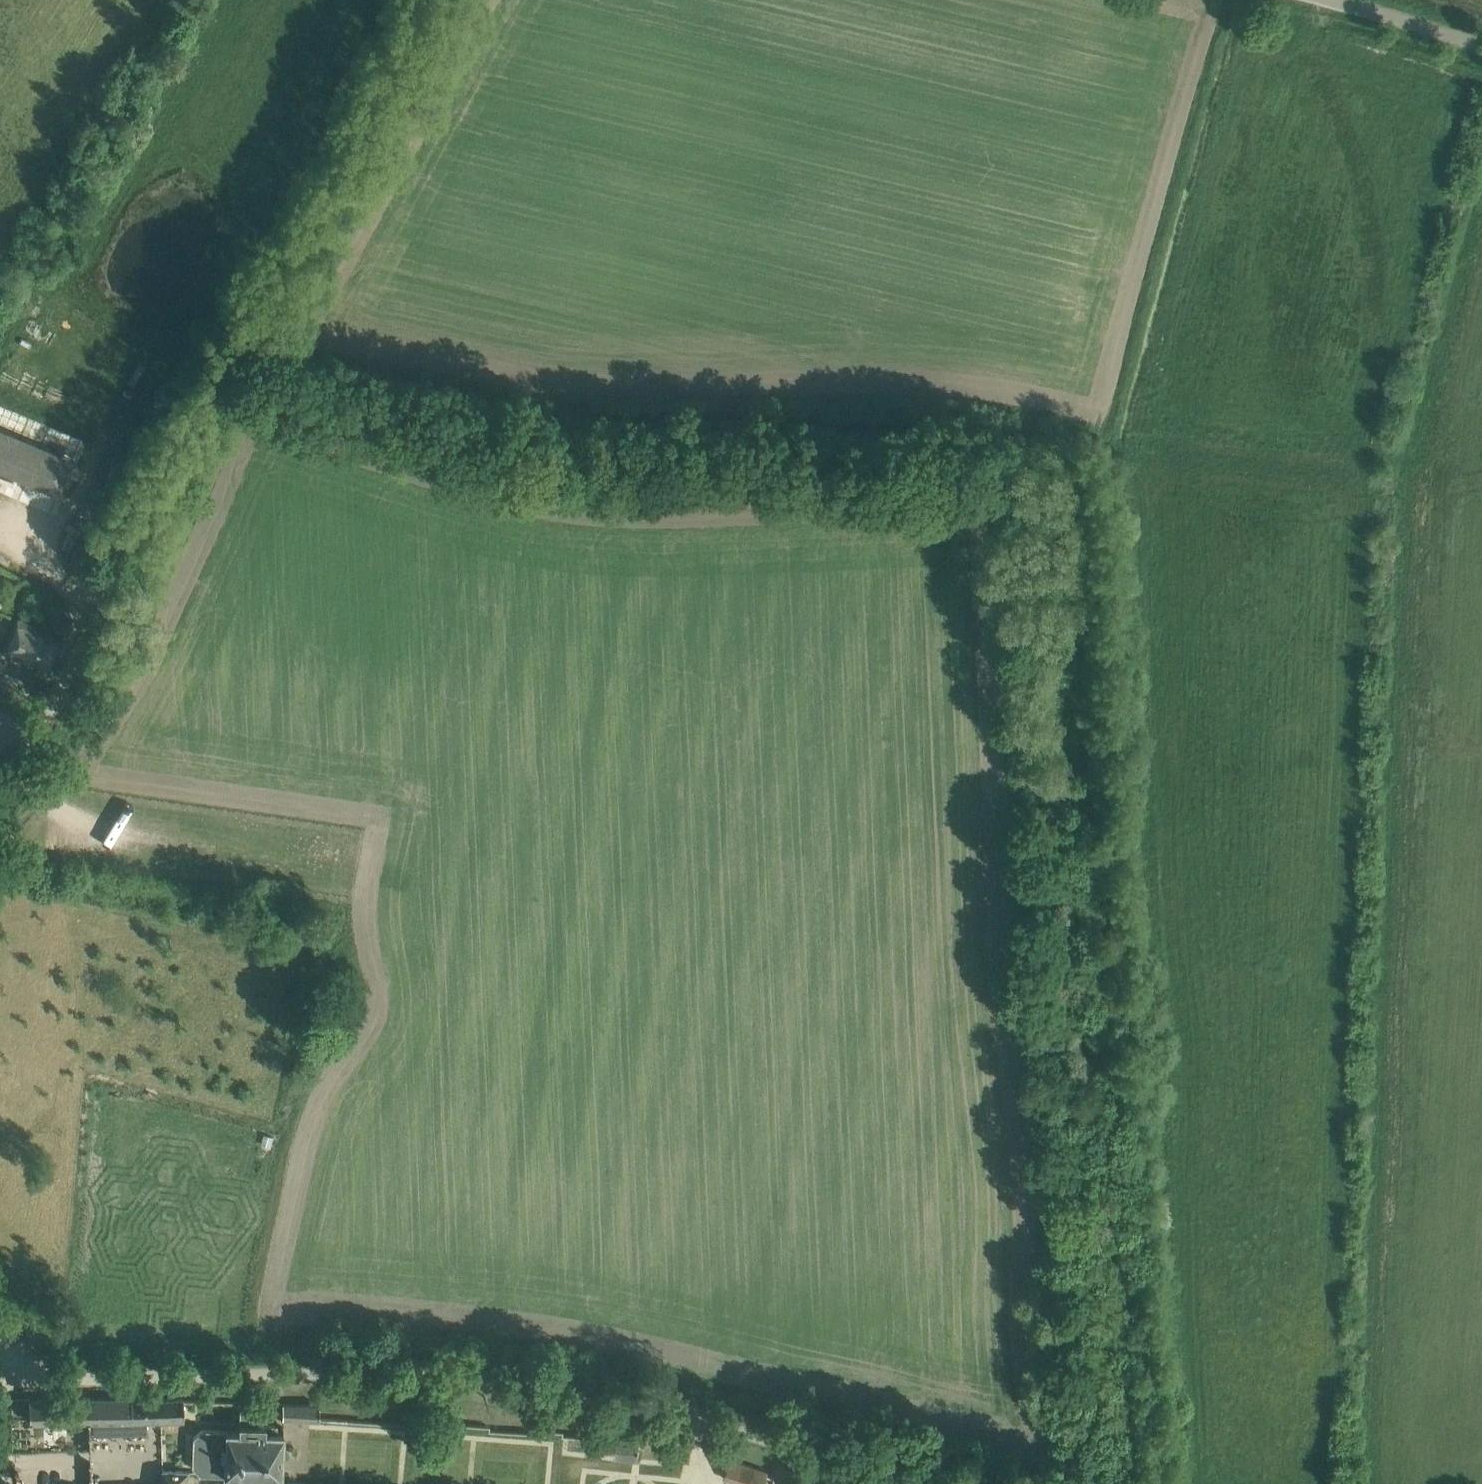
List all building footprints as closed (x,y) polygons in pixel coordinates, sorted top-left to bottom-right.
[(63,640),(60,639),(18,619),(4,648),(49,669),(63,640)] [(136,1398),(91,1399),(92,1421),(184,1420),(183,1411),(194,1411),(194,1401),(183,1400),(183,1399),(136,1401),(136,1398)] [(91,1399),(30,1400),(29,1400),(30,1422),(50,1421),(92,1421),(91,1399)] [(193,1444),(192,1464),(200,1472),(200,1473),(238,1474),(279,1476),(281,1476),(282,1456),(283,1430),(266,1429),(266,1421),(258,1421),(258,1413),(259,1404),(259,1403),(240,1403),(240,1415),(240,1417),(239,1422),(239,1431),(203,1429),(194,1436),(193,1444)] [(284,1404),(284,1417),(319,1419),(320,1405),(284,1404)] [(578,1448),(577,1433),(500,1436),(500,1455),(555,1453),(555,1449),(578,1448)] [(639,1456),(640,1438),(641,1437),(617,1434),(617,1438),(615,1454),(639,1456)] [(768,1472),(731,1459),(725,1478),(741,1483),(764,1483),(768,1472)] [(187,1472),(189,1472),(189,1471),(183,1470),(162,1469),(163,1483),(185,1483),(187,1472)]
